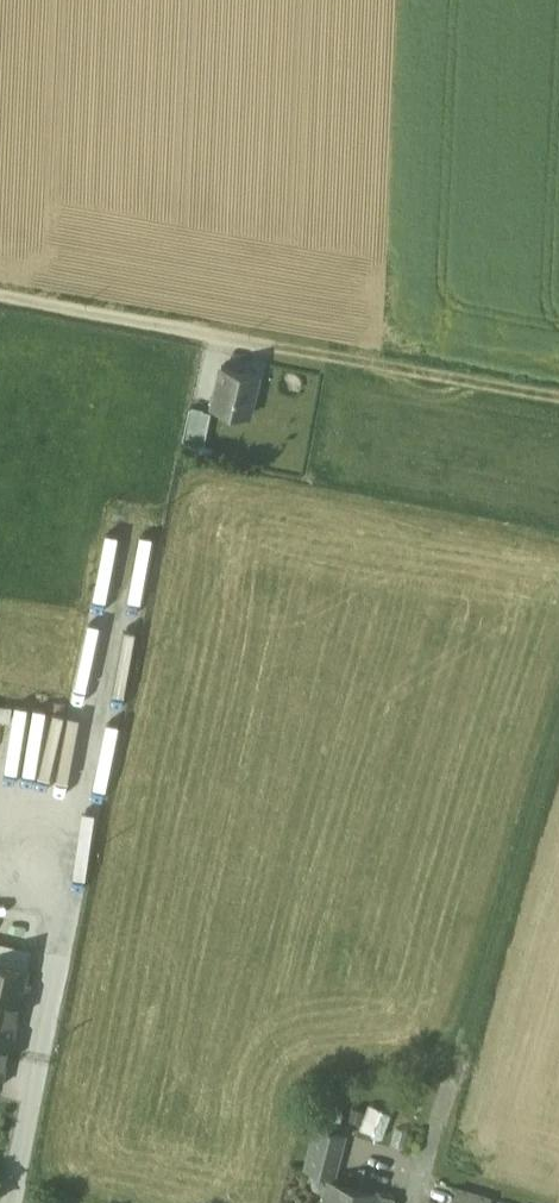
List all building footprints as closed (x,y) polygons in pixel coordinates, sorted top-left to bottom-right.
[(260,370),(221,361),(212,407),(195,403),(189,436),(208,440),(213,417),(249,424),(260,370)] [(0,707),(0,722),(11,723),(13,709),(0,707)] [(0,946),(0,964),(30,971),(34,954),(0,946)] [(24,994),(30,971),(0,964),(0,989),(24,994)] [(0,989),(0,1036),(14,1039),(24,994),(0,989)] [(0,1036),(0,1088),(3,1089),(14,1039),(0,1036)] [(317,1122),(307,1165),(331,1172),(323,1202),(394,1202),(397,1190),(339,1171),(349,1130),(317,1122)] [(461,1173),(453,1202),(491,1202),(496,1185),(461,1173)]
